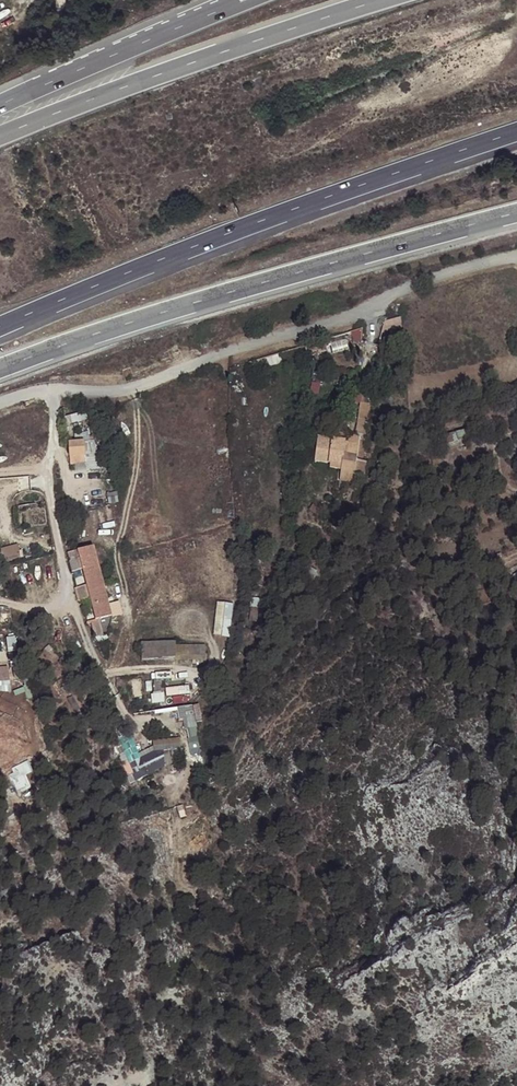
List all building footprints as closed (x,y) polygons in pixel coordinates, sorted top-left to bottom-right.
[(386,319),(386,328),(403,328),(403,319),(386,319)] [(343,469),(342,480),(366,483),(369,458),(360,457),(363,438),(321,433),(317,460),(333,462),(332,467),(343,469)] [(84,444),(69,445),(70,466),(85,466),(84,444)] [(4,559),(21,558),(20,544),(3,545),(4,559)] [(99,544),(82,548),(97,619),(114,615),(99,544)] [(74,571),(84,569),(81,549),(70,551),(74,571)] [(77,586),(80,600),(92,597),(89,584),(77,586)] [(116,614),(124,612),(122,600),(114,601),(116,614)] [(233,636),(234,601),(218,601),(217,635),(233,636)] [(97,636),(106,633),(101,617),(92,620),(97,636)] [(180,657),(180,639),(144,641),(145,659),(180,657)] [(188,644),(188,656),(208,656),(208,644),(188,644)] [(12,689),(11,665),(0,665),(0,690),(12,689)] [(134,779),(170,765),(164,749),(157,751),(155,746),(140,752),(133,732),(117,739),(134,779)] [(31,761),(10,769),(21,796),(36,789),(29,773),(35,770),(31,761)]
